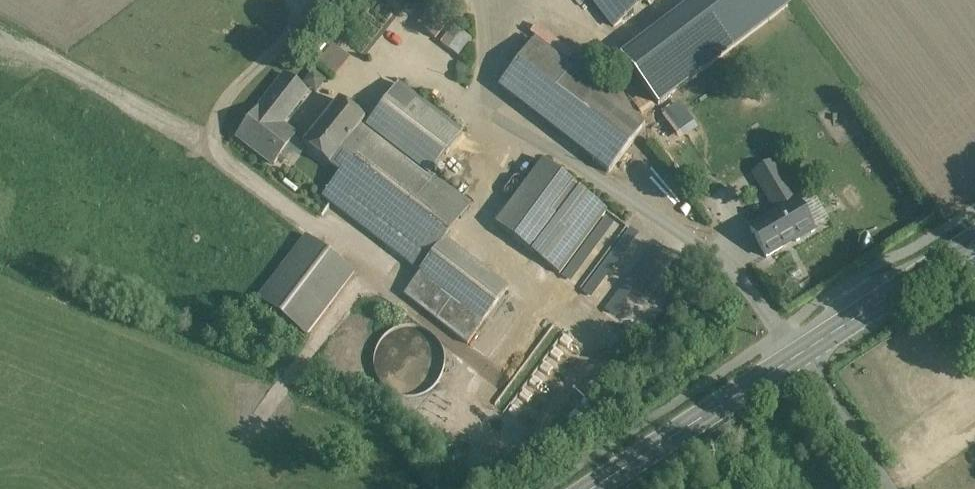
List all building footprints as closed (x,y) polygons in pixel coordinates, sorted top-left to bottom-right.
[(613,29),(638,10),(651,0),(592,0),(613,29)] [(448,24),(429,9),(417,26),(435,40),(448,24)] [(502,42),(518,54),(531,38),(514,25),(502,42)] [(453,27),(440,44),(458,58),(471,41),(453,27)] [(645,126),(534,41),(513,68),(498,88),(608,174),(628,148),(645,126)] [(333,46),(319,64),(335,77),(350,59),(333,46)] [(285,76),(237,138),(274,166),(295,138),(281,127),(307,94),(285,76)] [(462,135),(398,85),(381,108),(367,126),(364,123),(329,166),(340,175),(322,198),(411,266),(421,274),(444,241),(471,207),(430,176),(444,158),(462,135)] [(339,102),(303,147),(329,167),(329,166),(364,123),(365,122),(339,102)] [(643,123),(661,152),(696,130),(679,102),(643,123)] [(543,162),(496,226),(514,240),(559,275),(607,211),(579,190),(573,185),(562,176),(543,162)] [(773,163),(753,175),(777,214),(796,202),(796,201),(773,163)] [(777,214),(767,219),(768,221),(750,232),(766,259),(795,242),(796,244),(815,233),(797,201),(796,201),(796,202),(777,214)] [(617,315),(656,250),(650,246),(641,260),(625,250),(633,237),(622,231),(583,296),(617,315)] [(306,237),(258,301),(305,337),(354,274),(306,237)] [(508,290),(444,241),(431,260),(421,274),(419,276),(404,296),(467,346),(483,325),(494,309),(508,290)] [(443,375),(445,362),(442,349),(435,338),(424,330),(410,328),(397,331),(386,338),(379,350),(376,363),(379,376),(387,387),(398,394),(411,397),(424,394),(435,386),(443,375)]
